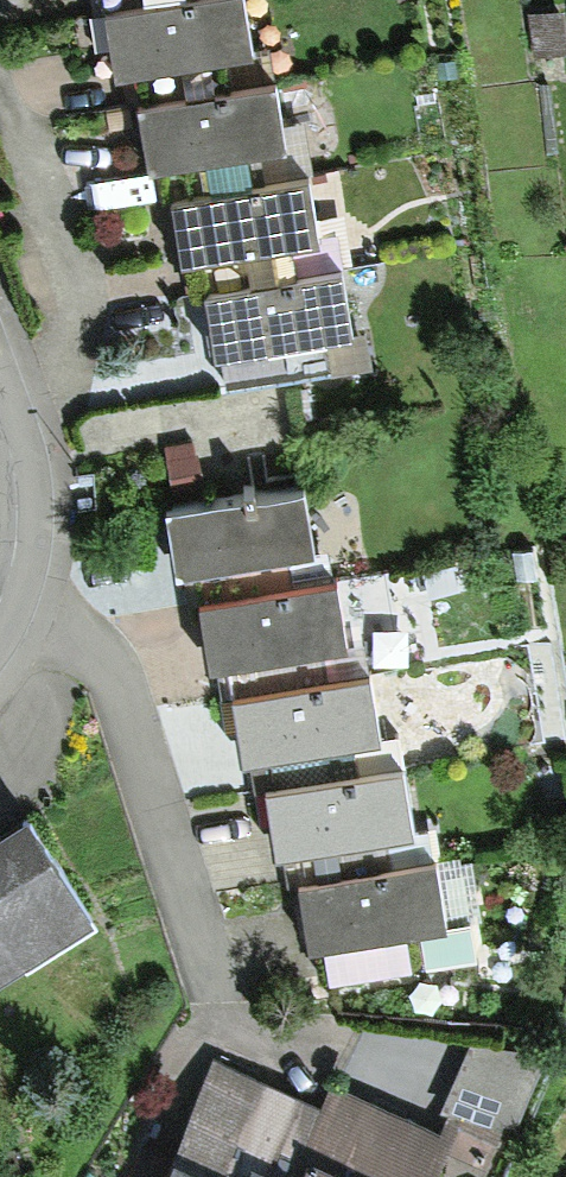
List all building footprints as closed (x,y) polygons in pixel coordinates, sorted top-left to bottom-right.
[(108,10),(119,76),(254,55),(245,0),(172,0),(108,10)] [(280,82),(145,104),(156,170),(291,149),(280,82)] [(312,177),(177,198),(187,264),(322,243),(312,177)] [(346,274),(211,296),(221,362),(357,341),(346,274)] [(308,490),(172,511),(183,577),(318,556),(308,490)] [(338,583),(203,604),(213,670),(349,648),(338,583)] [(373,676),(238,697),(249,763),(384,742),(373,676)] [(409,767),(274,789),(285,855),(420,833),(409,767)] [(0,840),(0,977),(92,923),(31,821),(0,840)] [(436,863),(300,885),(311,951),(446,929),(436,863)] [(210,1061),(160,1176),(301,1176),(328,1111),(210,1061)] [(301,1176),(446,1176),(459,1144),(335,1094),(328,1111),(301,1176)]
